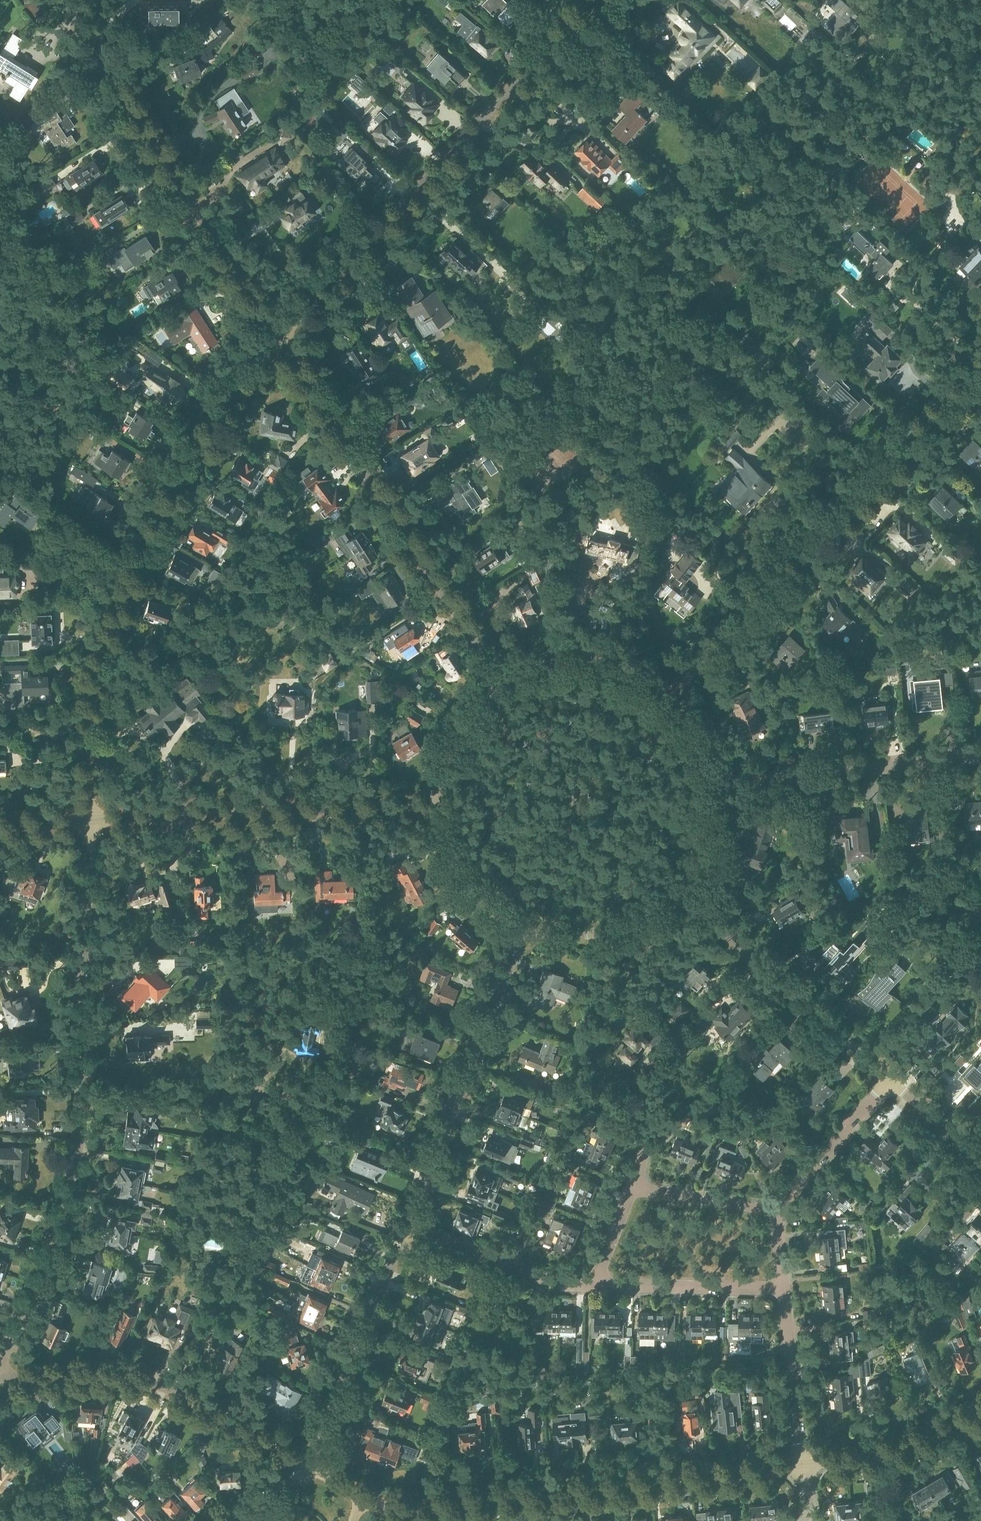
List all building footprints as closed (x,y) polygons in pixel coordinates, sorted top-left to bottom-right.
[(482,5),(488,10),(507,29),(508,29),(509,29),(509,28),(518,19),(518,18),(518,17),(508,7),(509,6),(510,5),(510,4),(505,0),(486,0),(482,5)] [(760,1),(774,14),(785,2),(783,0),(761,0),(760,1)] [(824,25),(842,42),(846,38),(864,20),(843,0),(832,0),(829,3),(837,11),(824,25)] [(682,41),(682,42),(683,43),(671,55),(676,59),(669,67),(677,75),(695,57),(692,54),(712,33),(688,10),(689,10),(679,1),(668,12),(678,21),(680,19),(689,28),(682,35),(682,36),(682,37),(681,38),(681,39),(681,40),(682,40),(682,41)] [(179,5),(148,6),(148,24),(179,24),(179,5)] [(192,53),(194,58),(174,66),(180,81),(202,73),(198,64),(209,60),(208,60),(214,58),(211,50),(222,40),(223,40),(233,32),(222,19),(212,28),(220,37),(207,47),(192,53)] [(464,25),(459,31),(471,42),(486,55),(487,54),(488,55),(497,45),(496,44),(496,43),(481,30),(469,19),(466,22),(464,25)] [(272,31),(270,41),(277,42),(279,32),(272,31)] [(2,69),(19,79),(12,91),(9,94),(20,101),(22,97),(38,72),(27,66),(13,58),(23,42),(24,40),(13,33),(12,35),(0,54),(0,71),(2,69)] [(261,39),(255,45),(263,52),(269,45),(261,39)] [(388,63),(384,68),(391,74),(395,69),(400,73),(406,66),(390,52),(384,60),(388,63)] [(436,75),(444,82),(449,76),(458,84),(465,76),(448,61),(439,52),(426,66),(433,72),(431,74),(434,76),(436,75)] [(253,60),(239,69),(246,81),(260,72),(253,60)] [(755,73),(757,75),(750,82),(756,88),(769,75),(761,67),(755,73)] [(670,96),(648,76),(643,81),(665,101),(670,96)] [(373,88),(364,79),(354,89),(363,98),(373,88)] [(437,107),(436,106),(439,103),(414,81),(401,97),(412,106),(407,112),(423,126),(436,112),(434,111),(437,107)] [(218,111),(204,117),(206,123),(222,117),(233,134),(236,132),(237,134),(238,133),(237,131),(246,125),(240,116),(249,111),(234,88),(215,100),(221,109),(218,111)] [(620,106),(628,114),(613,130),(627,142),(647,119),(646,117),(654,108),(650,104),(649,105),(634,91),(620,106)] [(380,99),(358,122),(394,156),(416,132),(380,99)] [(45,130),(54,145),(56,143),(59,148),(65,144),(67,146),(75,140),(71,133),(67,136),(64,132),(75,126),(69,117),(63,121),(56,110),(45,118),(47,120),(43,122),(41,118),(30,125),(37,135),(45,130)] [(284,127),(273,134),(280,144),(291,137),(284,127)] [(582,159),(593,170),(594,169),(600,174),(610,164),(618,172),(628,161),(620,153),(614,159),(598,146),(596,146),(594,148),(587,141),(576,153),(583,158),(582,159)] [(352,176),(352,177),(358,182),(359,182),(359,181),(360,180),(360,179),(362,176),(367,180),(368,180),(369,180),(373,176),(373,175),(373,174),(373,173),(368,169),(371,166),(371,165),(371,164),(370,163),(366,160),(356,151),(353,148),(352,147),(351,147),(344,155),(343,155),(343,156),(344,157),(348,161),(345,165),(344,164),(343,165),(343,166),(343,167),(348,171),(349,171),(350,171),(351,172),(350,173),(350,174),(350,175),(351,175),(352,175),(352,176)] [(267,184),(264,179),(286,164),(276,148),(266,154),(267,155),(237,175),(246,189),(252,185),(257,191),(267,184)] [(535,181),(540,186),(547,179),(560,190),(570,179),(554,163),(552,165),(548,162),(546,164),(542,160),(541,161),(532,154),(521,166),(527,172),(525,174),(525,178),(529,183),(534,182),(535,181)] [(94,159),(72,173),(66,177),(73,188),(79,184),(80,186),(102,172),(94,159)] [(322,181),(330,173),(323,166),(315,174),(322,181)] [(35,183),(40,190),(43,188),(45,191),(56,184),(49,174),(35,183)] [(577,194),(585,201),(589,197),(600,208),(607,201),(587,183),(577,194)] [(299,187),(289,193),(294,202),(285,208),(287,212),(281,216),(284,220),(285,224),(286,227),(289,228),(294,225),(297,229),(304,225),(301,221),(315,212),(299,187)] [(493,187),(482,199),(476,206),(486,216),(497,205),(503,210),(510,203),(493,187)] [(101,208),(101,209),(92,215),(100,226),(129,207),(121,195),(101,208)] [(62,220),(66,226),(71,223),(73,226),(85,218),(79,209),(62,220)] [(874,223),(865,214),(860,220),(869,228),(874,223)] [(702,233),(696,231),(694,243),(704,245),(706,236),(702,235),(702,233)] [(886,272),(894,263),(885,255),(891,249),(880,239),(874,246),(860,232),(852,240),(866,253),(868,250),(870,251),(869,251),(876,257),(867,266),(877,276),(883,270),(886,272)] [(970,275),(962,283),(971,291),(980,280),(980,248),(967,235),(961,241),(973,253),(970,257),(964,252),(956,260),(969,272),(969,273),(970,275)] [(120,253),(119,250),(107,258),(114,269),(126,261),(125,260),(129,257),(134,265),(155,251),(145,236),(124,250),(125,250),(120,253)] [(441,253),(437,258),(445,265),(449,261),(463,274),(471,281),(487,264),(483,261),(469,248),(465,253),(454,243),(452,245),(450,242),(440,253),(441,253)] [(149,298),(154,294),(157,293),(162,300),(167,297),(167,298),(169,297),(170,299),(177,295),(175,292),(181,288),(176,281),(178,279),(172,271),(160,279),(158,276),(147,283),(148,284),(143,288),(149,298)] [(422,299),(409,279),(395,288),(425,334),(451,318),(434,292),(422,299)] [(188,330),(192,336),(189,338),(199,353),(217,341),(200,314),(196,317),(192,311),(165,328),(174,344),(185,337),(183,333),(188,330)] [(875,330),(883,322),(873,313),(865,321),(875,330)] [(379,346),(379,345),(382,349),(390,344),(388,340),(394,336),(398,343),(399,342),(404,350),(413,344),(407,336),(398,321),(387,327),(385,324),(380,315),(365,324),(367,328),(365,330),(373,342),(375,340),(379,346)] [(158,322),(150,327),(153,332),(161,327),(158,322)] [(738,343),(765,373),(777,363),(749,332),(738,343)] [(871,334),(862,344),(876,356),(867,366),(882,380),(889,372),(891,374),(898,367),(896,365),(903,358),(888,344),(885,347),(871,334)] [(346,352),(352,361),(348,363),(359,380),(376,369),(371,361),(369,362),(357,344),(346,352)] [(145,356),(158,365),(162,359),(149,350),(145,356)] [(831,393),(841,403),(828,416),(842,429),(856,414),(859,417),(867,408),(858,400),(861,396),(844,380),(844,379),(819,356),(814,362),(813,361),(803,372),(822,390),(817,395),(824,401),(831,393)] [(103,374),(117,384),(122,376),(107,367),(103,374)] [(169,401),(170,401),(172,402),(179,402),(186,392),(183,386),(181,384),(167,374),(166,376),(153,369),(152,371),(150,369),(144,377),(147,379),(146,381),(157,390),(155,392),(169,401)] [(420,391),(409,398),(412,403),(418,399),(421,403),(423,405),(427,402),(426,400),(432,396),(426,387),(420,391)] [(122,399),(134,406),(138,399),(127,392),(122,399)] [(389,419),(380,425),(390,440),(409,427),(400,412),(406,408),(402,403),(386,413),(389,419)] [(459,408),(445,418),(448,422),(453,419),(455,422),(464,415),(459,408)] [(124,421),(130,425),(128,429),(144,439),(146,436),(151,439),(155,432),(150,430),(152,427),(150,426),(153,422),(136,411),(133,417),(128,414),(124,421)] [(282,414),(264,411),(260,432),(294,438),(296,424),(281,421),(282,414)] [(425,438),(399,455),(403,460),(401,462),(410,476),(440,457),(432,444),(439,440),(430,426),(421,432),(425,438)] [(115,437),(104,430),(99,437),(111,444),(115,437)] [(730,447),(741,436),(737,431),(725,442),(730,447)] [(974,438),(960,453),(974,466),(980,458),(980,445),(974,438)] [(725,457),(735,466),(717,485),(746,512),(772,484),(733,448),(725,457)] [(100,450),(92,461),(119,477),(123,470),(125,472),(132,462),(112,449),(108,455),(100,450)] [(264,463),(274,469),(273,470),(282,475),(283,474),(284,475),(293,463),(278,454),(275,459),(269,455),(264,463)] [(239,459),(231,472),(243,479),(240,483),(252,490),(259,479),(257,478),(259,474),(261,471),(257,469),(245,461),(244,462),(239,459)] [(293,463),(284,475),(289,478),(296,466),(293,463)] [(71,472),(93,486),(98,479),(75,465),(71,472)] [(303,478),(299,481),(303,487),(305,489),(309,486),(311,489),(311,490),(315,497),(328,488),(324,482),(329,478),(321,466),(313,472),(309,466),(299,473),(303,478)] [(282,475),(273,470),(267,479),(276,485),(282,475)] [(447,486),(434,494),(441,505),(450,499),(463,520),(476,511),(474,508),(483,502),(469,481),(470,480),(466,473),(447,486)] [(76,500),(97,513),(96,515),(108,523),(112,516),(107,513),(112,505),(107,502),(108,500),(85,486),(76,500)] [(950,493),(943,486),(929,501),(947,517),(956,507),(963,514),(967,509),(959,501),(963,496),(959,492),(955,497),(953,496),(956,493),(953,490),(950,493)] [(328,488),(315,497),(320,503),(321,502),(325,508),(320,511),(324,517),(329,514),(332,518),(334,519),(337,519),(340,517),(341,514),(340,512),(336,507),(346,500),(337,489),(332,493),(328,488)] [(216,490),(208,503),(224,514),(225,514),(224,516),(230,519),(235,523),(243,510),(236,505),(232,503),(233,501),(223,494),(223,495),(216,490)] [(12,515),(31,530),(41,515),(16,496),(9,504),(6,501),(0,509),(0,524),(4,526),(12,515)] [(251,506),(244,502),(241,506),(248,511),(251,506)] [(900,516),(886,531),(913,555),(926,540),(900,516)] [(601,559),(613,561),(612,568),(623,571),(623,569),(630,570),(635,567),(640,547),(618,541),(619,538),(618,535),(613,534),(615,528),(614,526),(600,522),(595,525),(591,540),(590,539),(587,550),(588,550),(587,555),(589,558),(598,561),(601,559)] [(189,532),(187,535),(194,539),(195,539),(197,540),(194,546),(206,553),(210,548),(212,549),(218,539),(219,539),(224,532),(215,527),(212,533),(195,523),(189,532)] [(348,530),(335,538),(347,558),(351,555),(371,542),(367,535),(366,536),(362,530),(353,536),(348,530)] [(224,532),(219,539),(234,548),(238,540),(224,532)] [(485,551),(474,558),(484,572),(509,556),(494,532),(485,538),(491,546),(485,550),(485,551)] [(371,542),(351,555),(358,566),(354,569),(361,580),(366,576),(364,573),(372,568),(368,561),(377,555),(374,549),(375,548),(371,542)] [(954,564),(962,555),(951,545),(943,553),(954,564)] [(654,594),(662,600),(669,593),(691,610),(701,598),(682,583),(683,581),(686,583),(703,561),(688,550),(672,570),(674,572),(673,574),(670,572),(660,586),(654,594)] [(171,575),(184,582),(185,581),(191,584),(200,569),(193,566),(175,555),(165,571),(166,571),(165,573),(165,574),(165,576),(166,576),(167,577),(168,577),(169,577),(170,576),(171,576),(171,575)] [(863,555),(847,570),(854,577),(851,580),(866,594),(886,574),(867,555),(866,557),(863,555)] [(544,580),(537,565),(526,569),(533,585),(544,580)] [(17,596),(17,585),(18,585),(20,584),(20,582),(20,580),(19,578),(16,577),(16,573),(4,573),(4,566),(0,566),(0,597),(17,596)] [(208,579),(224,588),(230,578),(214,569),(208,579)] [(372,578),(356,588),(357,590),(362,599),(372,593),(383,610),(389,607),(404,597),(398,589),(400,588),(392,574),(376,584),(372,578)] [(896,587),(909,599),(920,588),(907,576),(896,587)] [(525,600),(514,605),(522,624),(534,619),(532,614),(536,612),(533,604),(536,602),(528,583),(519,587),(525,600)] [(353,584),(339,593),(343,598),(357,590),(356,588),(353,584)] [(823,623),(838,637),(845,630),(859,643),(868,633),(853,619),(852,620),(838,606),(831,594),(824,597),(833,612),(823,623)] [(144,614),(143,618),(154,622),(155,618),(166,622),(171,606),(174,607),(174,606),(179,608),(181,604),(165,599),(162,605),(149,600),(147,606),(145,607),(144,610),(145,611),(144,614)] [(52,641),(51,613),(31,614),(32,642),(47,642),(52,641)] [(396,654),(401,651),(406,648),(412,658),(419,653),(412,643),(418,639),(411,628),(395,639),(392,633),(383,639),(387,644),(389,643),(396,654)] [(784,642),(785,642),(771,657),(786,671),(805,650),(790,636),(784,642)] [(18,639),(0,640),(0,654),(19,653),(18,639)] [(449,654),(441,659),(445,665),(444,667),(445,668),(447,673),(446,674),(446,676),(446,677),(447,678),(449,679),(452,679),(466,670),(449,644),(445,647),(449,654)] [(378,656),(369,650),(364,657),(370,661),(371,659),(375,661),(378,656)] [(338,664),(331,652),(318,660),(326,672),(338,664)] [(21,681),(22,682),(4,683),(5,706),(24,705),(23,692),(48,691),(47,675),(29,676),(29,665),(3,666),(3,674),(20,673),(18,675),(19,679),(21,681)] [(971,684),(972,694),(980,693),(980,670),(975,670),(975,671),(970,672),(970,671),(966,671),(967,684),(971,684)] [(940,677),(914,680),(917,710),(926,709),(926,708),(930,707),(930,709),(944,707),(941,685),(954,684),(952,671),(940,672),(940,677)] [(149,711),(139,720),(151,736),(162,727),(168,734),(179,726),(173,718),(184,710),(183,708),(187,713),(185,714),(192,722),(198,717),(202,722),(212,714),(198,697),(200,695),(186,677),(168,691),(171,694),(160,703),(157,699),(146,707),(149,711)] [(383,702),(383,680),(366,681),(366,703),(383,702)] [(275,710),(282,710),(282,715),(303,715),(303,713),(308,713),(308,698),(305,698),(305,693),(299,693),(299,688),(289,688),(289,692),(284,693),(283,692),(281,692),(280,691),(276,691),(273,694),(273,697),(271,698),(271,705),(275,705),(275,710)] [(754,715),(744,693),(729,701),(745,737),(765,728),(758,713),(754,715)] [(864,704),(866,724),(889,721),(887,702),(864,704)] [(805,714),(805,715),(799,715),(800,731),(835,727),(834,719),(836,719),(834,707),(828,707),(828,712),(805,714)] [(337,710),(337,719),(339,719),(340,736),(366,735),(365,709),(337,710)] [(393,742),(402,758),(404,756),(407,758),(410,757),(411,755),(412,752),(420,748),(417,743),(420,742),(416,735),(413,736),(408,727),(413,725),(416,727),(423,716),(412,709),(405,719),(407,720),(406,722),(395,728),(400,738),(393,742)] [(966,822),(980,820),(980,802),(964,804),(966,822)] [(927,818),(926,808),(906,810),(910,841),(930,839),(930,841),(935,840),(933,817),(927,818)] [(949,828),(963,826),(961,813),(947,814),(949,828)] [(837,817),(840,841),(846,841),(848,861),(872,859),(867,814),(837,817)] [(752,847),(747,845),(742,861),(762,869),(769,851),(766,851),(775,826),(761,821),(752,847)] [(389,866),(397,880),(399,879),(413,905),(429,897),(418,877),(420,877),(415,867),(409,871),(407,868),(408,867),(403,859),(389,866)] [(2,870),(3,894),(10,894),(32,902),(34,894),(40,896),(47,878),(25,870),(24,871),(20,870),(2,870)] [(331,881),(330,872),(316,872),(317,901),(324,901),(324,900),(331,900),(330,897),(352,897),(352,882),(345,882),(344,880),(331,881)] [(259,890),(254,890),(255,912),(278,911),(278,902),(283,902),(283,900),(289,900),(290,904),(289,885),(282,886),(282,890),(275,890),(274,874),(256,875),(256,883),(259,883),(259,890)] [(195,886),(196,905),(196,918),(208,918),(208,905),(215,904),(215,893),(212,893),(212,886),(204,886),(203,877),(196,877),(196,886),(195,886)] [(158,885),(152,887),(150,881),(136,886),(131,883),(128,888),(134,905),(135,905),(139,907),(141,903),(142,904),(144,902),(161,896),(164,904),(173,901),(166,881),(157,884),(158,885)] [(774,910),(781,922),(780,923),(781,924),(784,922),(783,921),(788,918),(790,921),(797,917),(796,916),(803,912),(798,903),(804,900),(799,892),(785,900),(786,903),(774,910)] [(440,923),(435,919),(426,930),(432,934),(440,923)] [(455,941),(462,948),(463,947),(470,952),(479,941),(466,930),(467,928),(462,924),(460,926),(457,924),(458,923),(453,919),(449,923),(454,928),(455,927),(457,929),(451,936),(456,940),(455,941)] [(389,941),(381,936),(375,945),(383,950),(389,941)] [(818,948),(830,959),(825,964),(832,971),(837,966),(840,968),(846,961),(849,964),(871,940),(868,937),(860,945),(854,939),(844,950),(833,940),(818,948)] [(418,953),(410,950),(407,959),(415,962),(418,953)] [(175,969),(193,968),(192,956),(175,956),(175,969)] [(859,990),(858,991),(860,990),(861,990),(863,989),(864,987),(865,986),(867,985),(868,984),(871,987),(861,998),(871,1007),(871,1008),(879,1016),(896,998),(903,1004),(904,1004),(888,990),(913,962),(912,961),(907,967),(898,959),(882,976),(876,971),(875,972),(875,973),(874,975),(873,976),(872,977),(871,979),(870,980),(869,981),(868,982),(867,983),(866,984),(865,986),(864,987),(863,988),(862,988),(860,989),(859,990)] [(688,986),(690,984),(697,991),(704,984),(705,984),(706,984),(707,984),(707,983),(708,983),(708,982),(708,981),(708,980),(707,980),(711,976),(706,972),(707,970),(704,967),(702,968),(696,962),(679,981),(684,984),(686,986),(688,986)] [(431,999),(441,1003),(442,1001),(452,1005),(458,990),(445,985),(450,973),(426,963),(420,979),(431,983),(432,980),(438,982),(432,997),(431,999)] [(135,979),(137,981),(122,998),(135,1010),(149,994),(158,1002),(172,986),(150,967),(142,975),(140,973),(135,979)] [(537,995),(536,994),(533,1002),(552,1009),(557,997),(571,1002),(577,986),(562,980),(563,976),(546,969),(542,980),(543,981),(537,995)] [(4,1008),(10,1026),(29,1020),(30,1023),(32,1024),(36,1023),(38,1020),(37,1017),(34,1007),(31,1009),(26,996),(13,1000),(12,996),(4,999),(0,986),(0,1009),(4,1008)] [(713,1023),(716,1025),(714,1027),(729,1040),(753,1014),(739,1001),(729,1012),(722,1006),(709,1021),(701,1013),(691,1024),(702,1035),(713,1023)] [(668,1017),(667,1019),(674,1026),(675,1024),(689,1010),(682,1003),(668,1017)] [(935,1033),(927,1041),(931,1045),(930,1046),(931,1047),(932,1046),(936,1049),(944,1041),(946,1043),(954,1035),(951,1032),(959,1024),(961,1026),(969,1018),(966,1016),(967,1015),(959,1007),(957,1008),(956,1006),(948,1015),(950,1016),(942,1024),(941,1023),(933,1031),(935,1033)] [(212,1018),(196,1018),(197,1028),(213,1027),(212,1018)] [(626,1046),(620,1054),(630,1063),(637,1056),(633,1053),(636,1050),(644,1041),(647,1044),(649,1041),(654,1045),(662,1036),(657,1031),(650,1025),(649,1026),(642,1019),(640,1021),(638,1023),(635,1027),(634,1026),(631,1030),(629,1028),(628,1029),(626,1030),(626,1032),(628,1033),(624,1037),(631,1044),(628,1048),(626,1046)] [(394,1021),(393,1028),(410,1032),(411,1024),(394,1021)] [(295,1022),(282,1053),(309,1064),(322,1033),(295,1022)] [(409,1050),(418,1054),(418,1055),(431,1060),(432,1059),(440,1042),(417,1032),(409,1050)] [(124,1037),(124,1045),(126,1045),(127,1060),(150,1059),(150,1055),(151,1055),(151,1045),(170,1044),(170,1035),(143,1036),(143,1034),(133,1035),(133,1036),(124,1037)] [(341,1043),(355,1049),(358,1042),(344,1036),(341,1043)] [(554,1053),(559,1043),(546,1038),(541,1053),(525,1047),(520,1059),(554,1072),(561,1056),(554,1053)] [(753,1063),(755,1065),(751,1070),(764,1081),(768,1076),(772,1079),(795,1053),(780,1040),(767,1054),(764,1051),(753,1063)] [(958,1077),(968,1086),(972,1082),(975,1085),(972,1089),(979,1095),(980,1093),(980,1052),(962,1073),(958,1077)] [(961,1054),(952,1064),(958,1070),(959,1069),(967,1059),(961,1054)] [(397,1082),(404,1085),(405,1082),(418,1087),(423,1075),(401,1066),(401,1068),(393,1065),(389,1077),(386,1076),(383,1083),(395,1087),(397,1082)] [(649,1082),(641,1075),(631,1088),(639,1094),(649,1082)] [(834,1089),(821,1077),(804,1096),(819,1110),(826,1103),(825,1102),(824,1101),(834,1089)] [(383,1125),(388,1127),(389,1126),(401,1131),(402,1129),(403,1129),(405,1124),(404,1123),(407,1115),(388,1107),(392,1097),(382,1093),(378,1102),(382,1103),(378,1112),(385,1114),(382,1123),(383,1123),(383,1125)] [(501,1105),(502,1106),(523,1114),(526,1107),(530,1108),(533,1100),(519,1094),(517,1098),(505,1093),(501,1105)] [(253,1103),(269,1104),(269,1096),(253,1095),(253,1103)] [(551,1100),(539,1096),(536,1102),(548,1107),(551,1100)] [(565,1097),(562,1104),(574,1109),(577,1101),(565,1097)] [(2,1099),(3,1107),(13,1107),(13,1113),(38,1112),(37,1106),(34,1106),(34,1098),(2,1099)] [(128,1112),(125,1127),(155,1132),(158,1132),(159,1130),(159,1129),(158,1127),(158,1126),(157,1125),(157,1124),(156,1123),(154,1122),(157,1117),(156,1117),(150,1116),(152,1108),(136,1106),(135,1114),(128,1112)] [(497,1117),(515,1125),(515,1124),(519,1125),(523,1114),(502,1106),(497,1117)] [(168,1108),(158,1107),(157,1113),(167,1115),(168,1108)] [(689,1110),(681,1120),(686,1124),(694,1115),(689,1110)] [(13,1113),(13,1120),(3,1120),(4,1128),(35,1127),(35,1118),(38,1118),(38,1112),(13,1113)] [(601,1127),(603,1121),(589,1115),(586,1121),(601,1127)] [(771,1128),(776,1123),(767,1115),(763,1120),(771,1128)] [(728,1125),(716,1120),(712,1132),(723,1136),(728,1125)] [(125,1127),(125,1128),(127,1128),(124,1147),(134,1149),(135,1143),(145,1145),(151,1146),(152,1146),(153,1146),(153,1145),(154,1145),(154,1144),(154,1143),(155,1136),(154,1135),(155,1132),(125,1127)] [(591,1135),(597,1138),(594,1144),(611,1151),(615,1139),(593,1130),(591,1135)] [(738,1133),(744,1143),(745,1144),(750,1141),(743,1130),(738,1133)] [(522,1138),(533,1143),(536,1137),(524,1132),(522,1138)] [(357,1135),(356,1139),(370,1145),(372,1141),(357,1135)] [(678,1136),(677,1137),(671,1154),(683,1158),(689,1142),(682,1139),(683,1138),(678,1136)] [(791,1147),(778,1136),(770,1145),(783,1157),(791,1147)] [(869,1154),(880,1164),(881,1164),(887,1169),(893,1163),(887,1157),(898,1146),(887,1136),(879,1145),(869,1136),(862,1145),(870,1153),(869,1154)] [(485,1150),(503,1157),(502,1159),(511,1163),(512,1161),(514,1162),(519,1148),(517,1148),(518,1146),(512,1143),(513,1143),(507,1141),(502,1138),(501,1141),(490,1137),(485,1150)] [(533,1143),(522,1138),(520,1145),(531,1149),(533,1143)] [(783,1157),(770,1145),(765,1141),(756,1151),(774,1166),(783,1157)] [(588,1142),(581,1159),(592,1163),(593,1158),(606,1163),(611,1151),(594,1144),(588,1142)] [(696,1144),(689,1142),(683,1158),(695,1163),(701,1146),(701,1145),(696,1143),(696,1144)] [(360,1143),(350,1167),(369,1175),(380,1179),(383,1172),(390,1155),(360,1143)] [(744,1143),(738,1147),(745,1158),(751,1154),(745,1144),(744,1143)] [(14,1163),(13,1176),(26,1176),(28,1147),(14,1147),(0,1146),(0,1162),(0,1161),(4,1162),(3,1162),(9,1163),(9,1162),(13,1162),(13,1163),(14,1163)] [(559,1156),(569,1160),(571,1155),(561,1151),(559,1156)] [(155,1160),(164,1162),(164,1163),(171,1164),(171,1161),(168,1161),(168,1157),(166,1156),(166,1155),(156,1153),(155,1160)] [(722,1153),(722,1154),(716,1171),(728,1175),(734,1159),(727,1156),(727,1155),(722,1153)] [(569,1160),(559,1156),(557,1161),(567,1165),(569,1160)] [(741,1161),(734,1159),(728,1175),(739,1180),(746,1162),(741,1160),(741,1161)] [(152,1170),(163,1172),(164,1166),(154,1164),(152,1170)] [(122,1171),(120,1171),(118,1179),(144,1184),(146,1171),(123,1166),(122,1171)] [(494,1190),(497,1191),(498,1192),(504,1178),(496,1174),(495,1177),(494,1177),(495,1177),(477,1170),(473,1181),(471,1181),(494,1190)] [(330,1175),(324,1187),(337,1193),(330,1207),(341,1212),(346,1203),(365,1212),(373,1195),(344,1181),(347,1175),(338,1171),(335,1177),(330,1175)] [(521,1176),(510,1172),(508,1179),(518,1183),(521,1176)] [(598,1184),(578,1176),(573,1188),(593,1195),(598,1184)] [(120,1197),(121,1197),(122,1198),(124,1198),(125,1198),(126,1197),(127,1195),(138,1197),(140,1190),(143,1191),(145,1189),(150,1190),(151,1186),(144,1184),(118,1179),(120,1180),(117,1193),(119,1194),(119,1196),(120,1197)] [(500,1202),(494,1200),(497,1191),(494,1190),(471,1181),(466,1193),(480,1199),(480,1200),(483,1202),(484,1200),(486,1201),(485,1204),(495,1208),(497,1209),(500,1202)] [(894,1202),(887,1209),(891,1213),(907,1228),(912,1222),(913,1222),(923,1211),(913,1202),(915,1200),(911,1196),(918,1189),(912,1184),(899,1198),(902,1200),(898,1205),(894,1202)] [(844,1212),(852,1203),(832,1185),(824,1194),(839,1208),(844,1212)] [(588,1208),(593,1195),(571,1187),(565,1202),(575,1206),(577,1203),(588,1208)] [(548,1197),(540,1194),(538,1200),(555,1207),(557,1201),(553,1199),(554,1197),(549,1195),(548,1197)] [(815,1203),(831,1217),(839,1208),(824,1194),(815,1203)] [(863,1200),(871,1208),(875,1204),(867,1196),(863,1200)] [(142,1211),(142,1210),(154,1212),(163,1214),(164,1207),(159,1206),(159,1204),(153,1203),(153,1202),(129,1197),(127,1208),(142,1211)] [(555,1207),(538,1200),(536,1206),(553,1213),(555,1207)] [(871,1208),(863,1200),(858,1205),(867,1213),(871,1208)] [(492,1215),(504,1219),(506,1213),(497,1209),(495,1208),(492,1215)] [(454,1225),(473,1233),(473,1232),(477,1234),(483,1219),(479,1218),(480,1217),(460,1209),(454,1225)] [(0,1210),(0,1224),(16,1229),(20,1217),(0,1210)] [(141,1216),(140,1223),(151,1225),(154,1212),(142,1210),(142,1211),(141,1216)] [(553,1217),(554,1218),(549,1230),(575,1240),(580,1228),(564,1222),(556,1218),(557,1214),(555,1213),(553,1217)] [(110,1223),(109,1223),(107,1230),(129,1234),(130,1226),(134,1227),(135,1221),(123,1219),(123,1217),(120,1216),(119,1218),(112,1216),(110,1223)] [(867,1220),(855,1222),(856,1229),(867,1227),(867,1220)] [(966,1249),(967,1248),(973,1253),(980,1244),(980,1229),(978,1227),(978,1228),(972,1222),(963,1232),(962,1230),(955,1238),(957,1239),(952,1245),(958,1250),(962,1246),(966,1249)] [(529,1228),(526,1235),(525,1234),(520,1249),(526,1252),(536,1225),(531,1223),(529,1228)] [(0,1224),(0,1237),(12,1241),(16,1229),(0,1224)] [(318,1238),(335,1246),(349,1252),(353,1243),(356,1244),(359,1237),(349,1233),(350,1230),(343,1227),(339,1237),(322,1229),(318,1238)] [(528,1229),(521,1227),(512,1249),(519,1252),(520,1249),(525,1234),(526,1235),(529,1228),(528,1228),(528,1229)] [(819,1239),(817,1240),(818,1250),(820,1250),(840,1248),(847,1247),(845,1228),(838,1229),(830,1230),(830,1228),(820,1229),(821,1238),(819,1238),(819,1239)] [(106,1244),(113,1245),(112,1250),(125,1254),(127,1248),(130,1248),(131,1243),(127,1242),(129,1234),(107,1230),(106,1237),(108,1237),(106,1244)] [(544,1242),(571,1252),(575,1240),(549,1230),(544,1242)] [(940,1256),(949,1246),(941,1240),(933,1249),(940,1256)] [(840,1248),(820,1250),(822,1262),(841,1260),(840,1248)] [(156,1249),(153,1261),(162,1263),(165,1251),(156,1249)] [(308,1251),(302,1263),(307,1265),(314,1268),(334,1277),(340,1264),(308,1251)] [(112,1267),(92,1261),(83,1291),(103,1297),(112,1267)] [(859,1270),(873,1268),(872,1261),(858,1263),(859,1270)] [(161,1265),(144,1264),(143,1272),(158,1273),(158,1270),(160,1271),(161,1265)] [(307,1265),(300,1279),(313,1285),(314,1283),(329,1290),(334,1277),(314,1268),(307,1265)] [(445,1285),(445,1286),(444,1288),(455,1292),(456,1290),(461,1292),(467,1277),(460,1274),(460,1275),(447,1270),(447,1271),(440,1268),(435,1281),(445,1285)] [(873,1268),(859,1270),(860,1278),(873,1276),(873,1268)] [(273,1279),(282,1283),(285,1277),(276,1273),(273,1279)] [(845,1283),(824,1285),(825,1297),(846,1295),(845,1283)] [(123,1293),(118,1305),(126,1308),(131,1296),(123,1293)] [(306,1295),(301,1293),(296,1304),(322,1315),(327,1302),(307,1293),(306,1295)] [(825,1297),(826,1309),(840,1308),(840,1312),(850,1311),(849,1306),(847,1307),(846,1295),(825,1297)] [(179,1303),(178,1304),(172,1301),(168,1311),(160,1312),(158,1316),(154,1315),(153,1316),(151,1315),(142,1336),(157,1343),(158,1340),(161,1341),(161,1343),(171,1348),(172,1346),(173,1346),(180,1331),(186,1334),(196,1310),(179,1303)] [(431,1302),(429,1306),(425,1304),(423,1309),(421,1308),(418,1317),(445,1327),(452,1310),(431,1302)] [(977,1317),(971,1302),(964,1305),(970,1320),(977,1317)] [(291,1314),(297,1316),(296,1319),(316,1328),(322,1315),(296,1304),(291,1314)] [(267,1312),(283,1320),(286,1313),(270,1306),(267,1312)] [(110,1339),(114,1341),(114,1343),(118,1345),(120,1344),(120,1343),(123,1344),(136,1315),(123,1309),(110,1339)] [(481,1314),(469,1309),(466,1315),(479,1320),(481,1314)] [(864,1318),(878,1316),(877,1309),(863,1310),(864,1318)] [(534,1332),(535,1333),(538,1334),(545,1334),(545,1331),(560,1331),(561,1310),(548,1310),(548,1316),(535,1316),(535,1324),(534,1324),(534,1332)] [(572,1311),(561,1310),(560,1331),(576,1332),(576,1316),(572,1316),(572,1311)] [(596,1317),(592,1317),(591,1336),(598,1336),(598,1332),(608,1332),(609,1311),(596,1311),(596,1317)] [(608,1332),(617,1332),(617,1337),(624,1337),(624,1317),(620,1317),(620,1312),(609,1311),(608,1332)] [(657,1312),(640,1312),(640,1338),(656,1338),(657,1312)] [(668,1313),(657,1312),(656,1338),(668,1339),(668,1333),(668,1313)] [(966,1326),(961,1312),(954,1315),(960,1328),(966,1326)] [(688,1314),(688,1325),(687,1337),(704,1337),(704,1334),(704,1313),(692,1313),(692,1314),(688,1314)] [(716,1334),(716,1314),(704,1313),(704,1334),(716,1334)] [(752,1334),(752,1314),(740,1314),(740,1324),(728,1324),(728,1340),(752,1340),(752,1335),(752,1334)] [(752,1334),(752,1335),(763,1335),(763,1337),(769,1337),(769,1328),(764,1328),(764,1314),(752,1314),(752,1334)] [(878,1316),(864,1318),(865,1326),(878,1324),(878,1316)] [(52,1321),(51,1321),(44,1339),(57,1345),(60,1338),(65,1340),(69,1330),(65,1329),(66,1328),(56,1323),(58,1319),(53,1317),(52,1321)] [(416,1326),(415,1331),(414,1332),(417,1333),(415,1339),(437,1348),(445,1328),(445,1327),(418,1317),(414,1326),(416,1326)] [(283,1336),(280,1337),(283,1346),(286,1345),(292,1365),(308,1361),(303,1343),(298,1345),(297,1340),(298,1340),(294,1327),(296,1326),(297,1325),(284,1319),(281,1327),(282,1330),(281,1330),(283,1336)] [(217,1357),(220,1358),(217,1366),(229,1372),(242,1345),(229,1339),(233,1329),(213,1320),(209,1330),(218,1335),(217,1337),(225,1340),(221,1348),(217,1357)] [(854,1331),(849,1331),(829,1333),(830,1345),(851,1343),(855,1343),(854,1331)] [(956,1337),(961,1348),(953,1351),(962,1372),(976,1366),(970,1351),(971,1351),(964,1334),(956,1337)] [(193,1335),(185,1351),(192,1354),(199,1338),(193,1335)] [(913,1354),(904,1358),(915,1385),(931,1379),(921,1355),(927,1353),(925,1347),(916,1340),(910,1347),(915,1352),(913,1354)] [(852,1355),(851,1343),(830,1345),(831,1357),(852,1355)] [(867,1352),(869,1358),(870,1357),(870,1358),(887,1351),(884,1345),(867,1352)] [(401,1365),(399,1369),(428,1380),(431,1371),(433,1371),(436,1362),(424,1357),(423,1359),(413,1355),(413,1354),(404,1350),(399,1364),(401,1365)] [(686,1351),(680,1351),(680,1363),(692,1363),(692,1359),(685,1358),(686,1351)] [(453,1359),(462,1363),(465,1356),(455,1352),(453,1359)] [(452,1359),(442,1355),(439,1362),(449,1365),(450,1365),(452,1365),(453,1360),(452,1360),(452,1359)] [(637,1356),(632,1356),(632,1370),(644,1370),(644,1362),(637,1362),(637,1356)] [(765,1356),(753,1357),(752,1357),(753,1364),(766,1363),(765,1356)] [(869,1358),(859,1362),(861,1376),(871,1375),(870,1358),(870,1357),(869,1358)] [(847,1367),(848,1375),(833,1377),(836,1408),(852,1407),(851,1397),(855,1397),(853,1381),(850,1381),(850,1375),(853,1375),(853,1377),(861,1376),(859,1362),(847,1367)] [(281,1403),(281,1406),(283,1408),(286,1410),(288,1410),(291,1409),(300,1391),(288,1385),(292,1378),(274,1368),(267,1364),(264,1370),(268,1373),(260,1387),(265,1390),(277,1396),(275,1400),(281,1403)] [(540,1366),(541,1379),(543,1378),(543,1379),(549,1378),(549,1365),(540,1366)] [(866,1384),(871,1398),(877,1395),(879,1401),(894,1394),(886,1376),(866,1384)] [(501,1377),(493,1378),(494,1385),(502,1384),(501,1377)] [(549,1379),(549,1378),(543,1379),(544,1394),(556,1394),(555,1378),(549,1379)] [(702,1383),(695,1384),(696,1397),(703,1396),(702,1383)] [(383,1402),(390,1405),(388,1411),(395,1414),(397,1408),(406,1412),(412,1396),(413,1393),(396,1386),(395,1390),(389,1387),(383,1402)] [(718,1407),(713,1407),(715,1428),(720,1428),(720,1430),(737,1428),(735,1416),(734,1405),(741,1405),(739,1391),(729,1392),(729,1390),(719,1391),(721,1407),(718,1407)] [(423,1392),(420,1401),(424,1402),(422,1408),(434,1412),(439,1398),(423,1392)] [(757,1395),(757,1403),(753,1404),(755,1427),(770,1425),(769,1409),(770,1409),(768,1394),(761,1395),(757,1395)] [(684,1409),(684,1413),(686,1433),(700,1431),(698,1411),(697,1408),(697,1399),(683,1401),(684,1409)] [(78,1421),(86,1422),(100,1423),(101,1414),(100,1414),(101,1404),(95,1404),(95,1402),(90,1401),(89,1403),(81,1403),(77,1405),(76,1410),(80,1411),(78,1413),(78,1421)] [(643,1402),(644,1413),(652,1412),(651,1401),(643,1402)] [(606,1417),(605,1407),(597,1408),(598,1418),(606,1417)] [(528,1409),(529,1423),(518,1423),(519,1446),(535,1445),(534,1423),(543,1423),(542,1408),(528,1409)] [(590,1408),(590,1418),(598,1418),(597,1408),(590,1408)] [(138,1440),(140,1441),(143,1435),(139,1433),(138,1433),(145,1419),(137,1415),(136,1417),(129,1413),(124,1410),(118,1420),(123,1423),(118,1432),(125,1436),(125,1437),(127,1438),(127,1437),(136,1441),(137,1439),(138,1440)] [(35,1411),(18,1424),(33,1443),(59,1423),(52,1414),(50,1416),(48,1414),(44,1417),(38,1411),(36,1412),(35,1411)] [(469,1450),(470,1451),(471,1451),(472,1452),(473,1452),(475,1451),(476,1451),(477,1449),(482,1448),(482,1447),(488,1446),(485,1423),(487,1423),(486,1412),(477,1413),(478,1422),(469,1422),(469,1424),(459,1425),(459,1431),(460,1444),(461,1444),(462,1450),(469,1450)] [(552,1414),(554,1436),(559,1436),(560,1441),(565,1441),(565,1443),(574,1442),(572,1419),(571,1412),(552,1414)] [(642,1438),(640,1419),(631,1419),(631,1414),(625,1415),(628,1440),(635,1439),(636,1440),(639,1440),(640,1438),(642,1438)] [(612,1422),(614,1441),(615,1441),(617,1442),(619,1442),(620,1440),(628,1440),(625,1415),(619,1415),(620,1421),(612,1422)] [(389,1430),(391,1422),(378,1417),(375,1425),(381,1427),(378,1435),(373,1433),(374,1431),(367,1428),(364,1436),(363,1436),(360,1444),(361,1444),(358,1452),(368,1456),(369,1453),(379,1457),(386,1438),(389,1430)] [(588,1439),(586,1418),(572,1419),(574,1442),(583,1441),(583,1439),(588,1439)] [(71,1422),(63,1423),(64,1440),(72,1439),(72,1431),(71,1424),(71,1422)] [(94,1436),(91,1436),(90,1445),(100,1446),(101,1436),(100,1436),(100,1429),(94,1428),(94,1436)] [(174,1452),(180,1438),(176,1436),(176,1435),(164,1429),(164,1431),(160,1429),(154,1443),(174,1452)] [(395,1441),(386,1438),(379,1457),(396,1463),(401,1451),(416,1456),(418,1450),(398,1442),(399,1440),(396,1439),(395,1441)] [(136,1455),(144,1444),(140,1441),(138,1440),(137,1439),(136,1441),(126,1455),(128,1458),(133,1453),(134,1454),(134,1453),(136,1455)] [(136,1455),(138,1458),(142,1462),(150,1448),(144,1444),(136,1455)] [(134,1453),(134,1454),(121,1465),(124,1469),(138,1458),(136,1455),(134,1453)] [(0,1490),(11,1476),(12,1477),(20,1467),(8,1458),(0,1468),(0,1490)] [(963,1463),(956,1468),(960,1476),(958,1477),(961,1484),(963,1483),(971,1478),(963,1463)] [(115,1471),(119,1476),(125,1470),(124,1469),(121,1465),(115,1471)] [(233,1468),(233,1470),(219,1471),(220,1486),(240,1485),(240,1484),(243,1482),(242,1478),(240,1476),(239,1468),(233,1468)] [(110,1475),(115,1480),(119,1476),(115,1471),(110,1475)] [(928,1483),(937,1498),(958,1486),(953,1478),(950,1480),(946,1472),(937,1477),(937,1478),(928,1483)] [(202,1494),(206,1491),(198,1480),(196,1482),(194,1479),(191,1482),(193,1484),(187,1489),(181,1495),(194,1509),(206,1499),(202,1494)] [(162,1504),(166,1509),(167,1508),(176,1518),(185,1511),(178,1503),(182,1500),(166,1482),(161,1487),(170,1496),(162,1504)] [(939,1502),(928,1483),(913,1492),(923,1508),(931,1503),(933,1507),(939,1503),(939,1502)] [(147,1499),(146,1498),(134,1509),(145,1520),(164,1520),(160,1517),(160,1516),(163,1513),(150,1497),(147,1499)] [(863,1501),(849,1503),(852,1520),(862,1520),(865,1520),(863,1501)] [(767,1520),(773,1520),(773,1519),(780,1518),(779,1511),(785,1511),(784,1502),(765,1504),(767,1520)] [(837,1520),(852,1520),(849,1503),(835,1504),(837,1520)] [(763,1520),(767,1520),(765,1504),(752,1505),(754,1520),(763,1520)] [(136,1516),(128,1507),(121,1513),(128,1520),(141,1520),(136,1516)] [(732,1507),(720,1509),(721,1520),(740,1520),(739,1507),(732,1507)] [(720,1509),(707,1510),(708,1520),(721,1520),(720,1509)]
